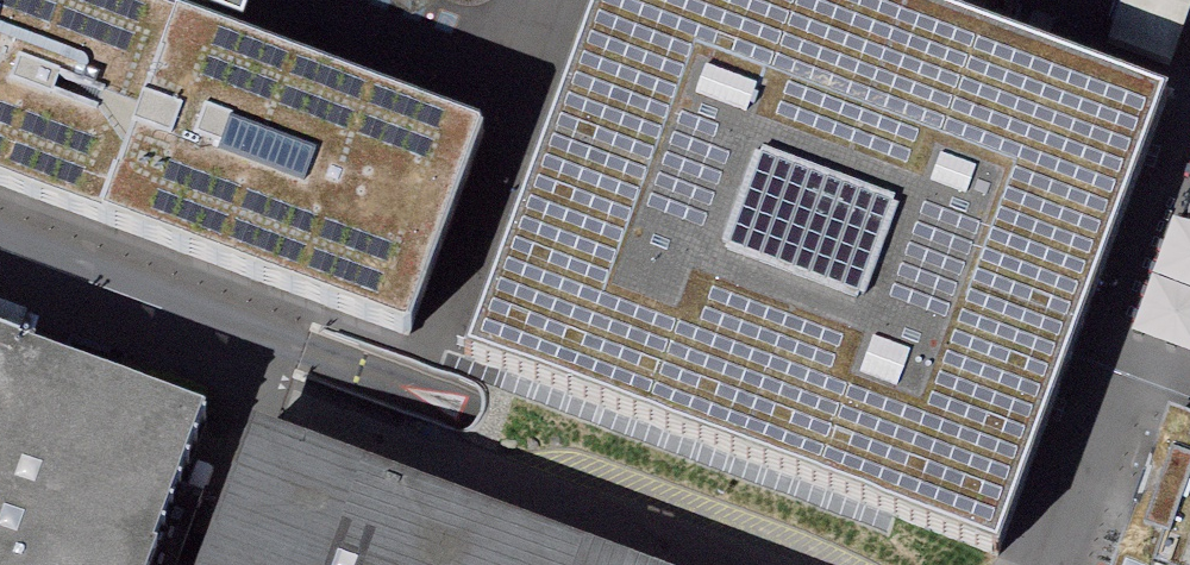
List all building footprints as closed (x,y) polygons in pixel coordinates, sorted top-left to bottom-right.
[(119,0),(0,0),(0,185),(408,335),(485,137),(384,99),(217,37),(119,0)] [(870,0),(602,0),(545,149),(541,158),(459,374),(515,395),(889,536),(896,518),(995,555),(1070,357),(1164,111),(932,23),(870,0)] [(1113,62),(1183,86),(1189,65),(1189,0),(1135,0),(1113,62)] [(1189,302),(1189,225),(1171,219),(1150,289),(1189,302)] [(0,344),(0,564),(153,564),(207,420),(38,358),(0,344)] [(1167,398),(1105,564),(1189,564),(1189,406),(1167,398)] [(249,428),(198,564),(622,564),(249,428)]
